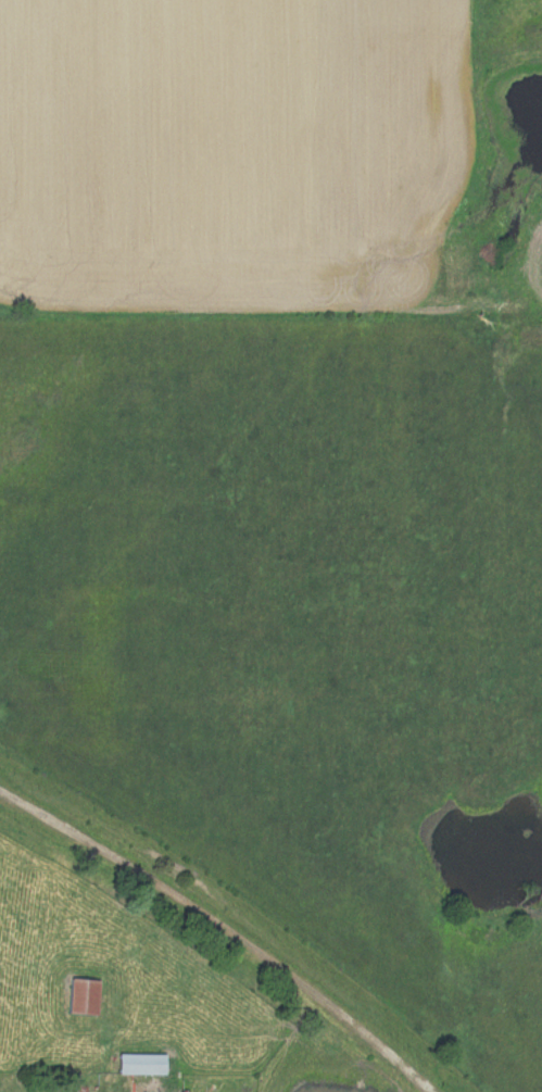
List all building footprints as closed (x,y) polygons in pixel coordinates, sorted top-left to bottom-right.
[(99,978),(70,978),(69,1014),(98,1014),(99,978)] [(164,1053),(118,1053),(118,1074),(164,1074),(164,1053)]
